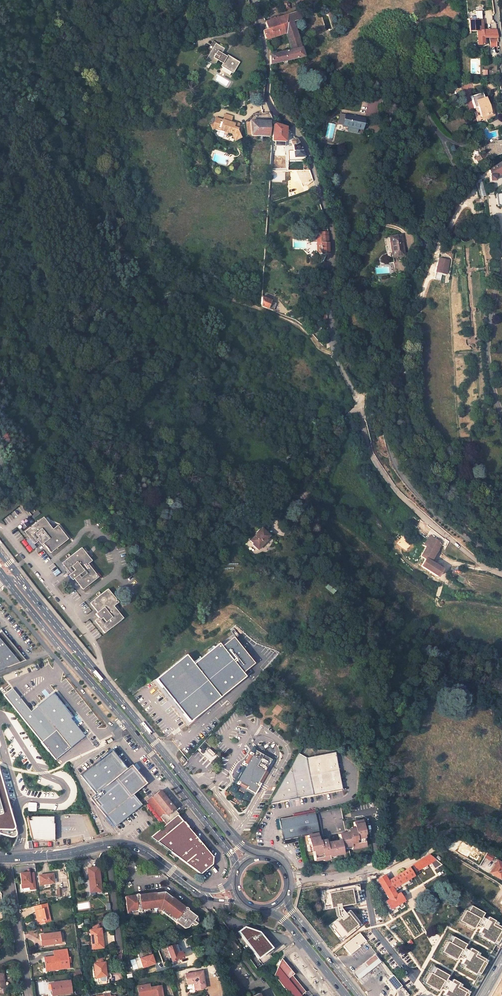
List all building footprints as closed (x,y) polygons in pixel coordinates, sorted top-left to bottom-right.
[(296,12),(265,22),(267,29),(263,31),(266,40),(279,36),(285,34),(287,42),(291,51),(275,54),(275,52),(271,52),(271,53),(271,54),(271,55),(270,55),(270,56),(270,65),(303,58),(297,39),(305,36),(298,15),(298,14),(298,13),(297,13),(297,12),(296,12)] [(483,27),(481,20),(475,21),(469,22),(469,32),(477,31),(483,31),(483,30),(483,27)] [(483,31),(477,31),(478,36),(478,45),(485,45),(484,36),(494,37),(498,37),(497,30),(483,30),(483,31)] [(285,34),(279,36),(282,44),(287,42),(285,34)] [(209,55),(216,44),(213,42),(206,53),(209,55)] [(233,74),(240,64),(228,56),(227,58),(221,55),(224,50),(216,44),(209,55),(205,62),(213,67),(217,62),(222,65),(221,67),(233,74)] [(484,99),(482,93),(471,97),(474,108),(478,107),(482,120),(494,116),(491,105),(488,106),(486,99),(484,99)] [(344,127),(363,131),(365,120),(346,115),(346,116),(344,126),(344,127)] [(225,116),(223,122),(216,120),(210,127),(213,132),(217,129),(221,130),(220,132),(224,135),(225,133),(228,136),(230,135),(232,136),(235,142),(241,140),(240,136),(241,135),(242,131),(239,126),(239,125),(235,124),(235,125),(231,124),(233,118),(225,116)] [(268,137),(269,123),(250,123),(247,123),(248,131),(251,131),(251,136),(251,137),(268,137)] [(271,142),(285,142),(286,128),(285,127),(273,124),(271,142)] [(300,146),(296,140),(291,141),(291,146),(292,146),(294,154),(285,157),(289,167),(305,160),(302,151),(300,146)] [(494,142),(494,143),(488,144),(491,157),(493,156),(501,153),(501,141),(494,142)] [(479,164),(483,161),(479,156),(475,158),(479,164)] [(496,181),(495,179),(501,174),(501,162),(489,170),(491,177),(490,177),(490,182),(496,181)] [(320,244),(320,254),(328,254),(328,244),(327,244),(327,232),(319,232),(319,236),(317,236),(317,242),(319,242),(319,244),(320,244)] [(389,241),(392,262),(403,259),(399,240),(389,241)] [(269,310),(270,302),(261,299),(261,307),(269,310)] [(43,516),(24,531),(34,544),(38,541),(41,545),(43,543),(50,552),(68,538),(57,525),(53,529),(43,516)] [(269,536),(262,529),(250,540),(258,548),(269,536)] [(429,536),(424,545),(426,547),(420,556),(425,559),(421,566),(437,577),(442,569),(430,561),(441,543),(429,536)] [(91,561),(81,547),(61,563),(70,573),(68,575),(72,580),(74,578),(82,589),(98,577),(88,564),(91,561)] [(330,565),(333,561),(328,556),(327,557),(326,555),(323,557),(330,565)] [(118,602),(107,588),(90,602),(97,612),(95,613),(98,617),(94,620),(104,633),(123,618),(113,606),(118,602)] [(222,648),(220,645),(194,665),(187,656),(156,682),(190,723),(220,698),(246,677),(243,673),(254,664),(233,639),(222,648)] [(18,662),(0,640),(0,669),(18,662)] [(4,696),(41,742),(56,730),(70,748),(85,736),(71,718),(73,717),(67,710),(53,693),(31,712),(13,689),(4,696)] [(277,704),(273,710),(278,714),(283,709),(277,704)] [(41,742),(55,760),(70,748),(56,730),(41,742)] [(266,771),(273,760),(264,755),(265,753),(263,747),(260,745),(259,746),(254,754),(253,753),(237,781),(241,783),(240,784),(241,785),(253,793),(255,792),(258,787),(258,785),(260,781),(262,780),(267,773),(266,771)] [(313,795),(307,757),(299,752),(287,771),(279,785),(273,796),(269,802),(313,795)] [(307,757),(313,795),(342,790),(335,752),(307,757)] [(90,798),(114,827),(141,805),(133,794),(146,783),(140,777),(139,777),(135,772),(136,771),(131,765),(126,769),(115,755),(106,754),(80,775),(95,794),(90,798)] [(11,837),(14,837),(15,836),(16,833),(0,778),(0,834),(11,837)] [(233,798),(240,800),(242,794),(236,792),(238,787),(231,785),(229,793),(234,795),(233,798)] [(178,814),(159,791),(152,797),(152,796),(147,800),(166,824),(178,814)] [(364,834),(361,820),(352,822),(354,828),(347,829),(348,833),(345,833),(341,807),(319,812),(323,834),(322,834),(323,839),(318,841),(317,833),(318,833),(314,812),(278,819),(282,840),(307,835),(310,850),(313,850),(315,861),(322,859),(323,861),(328,860),(328,856),(342,854),(341,848),(350,846),(350,847),(356,846),(356,848),(365,847),(363,837),(362,838),(361,835),(364,834)] [(150,838),(200,874),(212,865),(212,858),(177,815),(166,824),(150,838)] [(31,820),(27,820),(31,840),(53,840),(54,823),(53,823),(53,817),(31,817),(31,820)] [(412,865),(416,872),(430,863),(436,859),(432,856),(429,854),(412,865)] [(430,863),(434,869),(441,864),(436,859),(430,863)] [(497,860),(489,873),(500,879),(501,875),(501,864),(497,860)] [(98,867),(88,868),(89,879),(90,879),(92,878),(92,882),(90,882),(91,891),(96,890),(96,892),(101,891),(98,867)] [(392,889),(414,876),(409,868),(387,881),(384,875),(376,879),(388,899),(386,900),(391,908),(403,901),(398,893),(395,894),(392,889)] [(28,872),(20,873),(22,888),(30,887),(30,889),(35,889),(33,873),(29,874),(28,872)] [(38,875),(40,884),(53,883),(52,874),(38,875)] [(56,889),(57,896),(62,895),(62,897),(68,897),(67,888),(56,889)] [(135,911),(139,910),(139,908),(147,907),(155,907),(153,891),(123,895),(125,912),(127,912),(127,910),(135,909),(135,911)] [(297,901),(304,903),(308,893),(301,891),(297,901)] [(165,899),(165,897),(165,896),(165,895),(164,893),(163,893),(162,892),(159,892),(158,893),(157,894),(157,896),(157,898),(158,899),(159,900),(160,901),(161,901),(163,900),(164,900),(165,899)] [(193,914),(168,898),(160,911),(167,916),(174,920),(173,922),(176,924),(177,923),(185,928),(188,927),(190,923),(194,925),(196,925),(197,924),(198,923),(198,921),(198,919),(197,917),(197,916),(195,915),(194,914),(193,914)] [(46,922),(50,921),(46,903),(34,906),(35,911),(36,911),(39,921),(45,920),(46,922)] [(460,921),(475,930),(478,925),(483,927),(478,936),(498,947),(501,939),(501,926),(499,924),(500,923),(489,917),(488,919),(484,917),(486,913),(470,904),(460,921)] [(92,929),(90,929),(91,944),(92,949),(102,947),(102,943),(101,938),(102,938),(101,928),(98,928),(98,925),(92,927),(92,929)] [(245,929),(239,934),(257,959),(271,949),(259,932),(245,929)] [(59,932),(40,935),(41,941),(45,940),(45,945),(54,944),(61,943),(59,932)] [(365,940),(359,933),(343,946),(349,954),(356,949),(356,948),(365,940)] [(368,938),(379,953),(386,948),(375,933),(368,938)] [(448,942),(442,952),(458,961),(461,956),(465,958),(461,966),(480,977),(489,961),(480,956),(481,953),(472,948),(471,951),(466,948),(469,944),(455,937),(451,943),(448,942)] [(166,948),(172,961),(182,958),(180,952),(179,952),(174,939),(160,944),(162,949),(166,948)] [(59,969),(69,968),(68,962),(70,962),(70,958),(68,958),(67,949),(53,951),(54,956),(44,958),(46,968),(51,967),(51,970),(55,970),(56,969),(59,968),(59,969)] [(289,959),(319,995),(330,995),(295,954),(289,959)] [(380,962),(374,954),(352,972),(358,980),(380,962)] [(106,983),(105,976),(105,972),(106,972),(105,962),(102,963),(102,959),(95,959),(95,963),(94,964),(95,977),(97,977),(97,984),(106,983)] [(292,975),(293,974),(281,959),(276,970),(273,975),(290,995),(301,995),(300,995),(305,992),(292,975)] [(434,966),(425,984),(440,992),(443,987),(448,990),(444,995),(470,995),(472,992),(462,986),(463,985),(453,979),(452,981),(448,979),(451,975),(434,966)] [(224,975),(239,995),(245,991),(230,970),(224,975)] [(202,971),(186,974),(187,984),(192,983),(191,981),(193,980),(195,990),(205,988),(202,971)] [(401,986),(392,975),(390,977),(386,980),(395,991),(398,988),(401,986)] [(50,984),(52,995),(60,994),(60,991),(71,990),(70,981),(50,984)] [(153,995),(162,995),(161,986),(149,988),(149,984),(143,986),(143,987),(138,988),(140,995),(145,995),(150,995),(150,994),(152,994),(153,995)]
